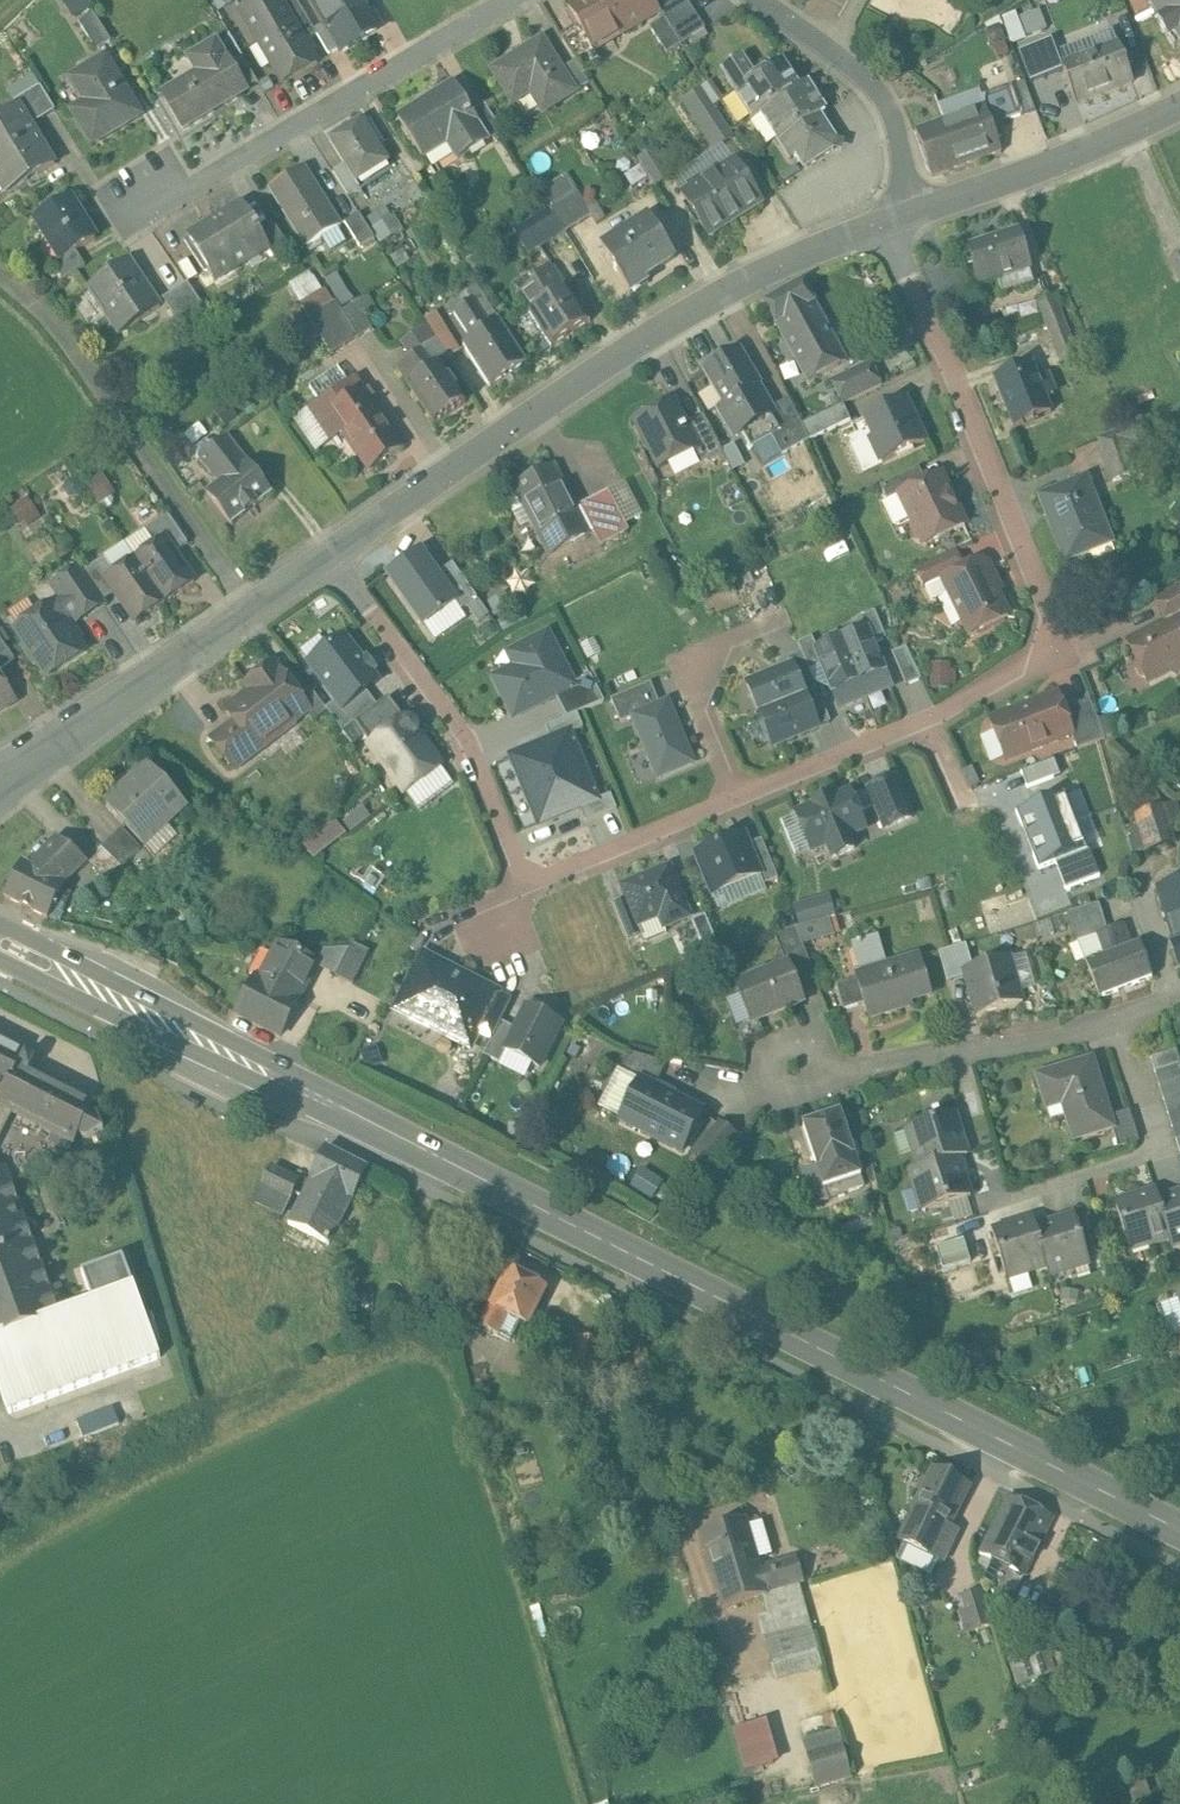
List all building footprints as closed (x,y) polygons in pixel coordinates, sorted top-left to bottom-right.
[(86,9),(83,0),(61,0),(68,16),(86,9)] [(236,3),(259,42),(293,22),(305,41),(317,34),(314,29),(297,0),(291,0),(283,5),(280,0),(242,0),(236,3)] [(326,22),(341,47),(342,49),(365,35),(366,30),(374,26),(376,21),(363,0),(313,0),(326,22)] [(568,6),(581,28),(590,44),(590,43),(593,49),(659,10),(653,0),(579,0),(568,6)] [(657,5),(664,17),(688,1),(688,0),(665,0),(657,5)] [(1154,5),(1177,45),(1179,43),(1179,0),(1163,0),(1154,5)] [(688,1),(664,17),(681,43),(706,28),(688,1)] [(1013,42),(1047,29),(1039,6),(1005,19),(1013,42)] [(94,13),(78,22),(97,51),(112,42),(94,13)] [(681,43),(664,17),(650,27),(667,53),(681,43)] [(293,22),(259,42),(283,83),(318,63),(305,41),(293,22)] [(326,22),(314,29),(317,34),(329,54),(341,47),(326,22)] [(590,44),(581,28),(562,40),(575,60),(584,74),(601,63),(593,49),(590,43),(590,44)] [(542,38),(492,70),(513,101),(536,87),(548,108),(575,91),(561,69),(542,38)] [(1056,38),(1042,43),(1049,61),(1062,56),(1056,38)] [(217,42),(189,58),(190,60),(195,57),(203,71),(163,95),(184,129),(247,92),(246,90),(231,66),(217,42)] [(1042,43),(1028,49),(1038,77),(1053,71),(1049,61),(1042,43)] [(1118,44),(1063,64),(1077,103),(1133,83),(1118,44)] [(782,59),(756,76),(743,56),(722,70),(753,119),(761,114),(760,112),(800,86),(782,59)] [(141,116),(106,59),(71,80),(87,103),(72,112),(93,145),(141,116)] [(244,59),(231,66),(246,90),(258,83),(244,59)] [(575,60),(561,69),(575,91),(589,82),(584,74),(575,60)] [(800,86),(760,112),(761,114),(778,141),(820,114),(826,110),(808,81),(800,86)] [(455,83),(400,118),(425,158),(451,142),(462,158),(490,140),(472,111),(455,83)] [(1012,85),(980,96),(983,105),(985,104),(992,125),(1023,114),(1012,85)] [(41,88),(15,103),(18,109),(21,108),(32,126),(56,112),(41,88)] [(503,132),(485,103),(472,111),(490,140),(503,132)] [(983,105),(974,108),(973,107),(970,108),(970,109),(950,117),(967,164),(1002,151),(992,125),(985,104),(983,105)] [(733,137),(712,105),(694,117),(704,133),(708,131),(718,146),(733,137)] [(0,121),(0,187),(5,196),(55,165),(32,126),(21,108),(18,109),(0,121)] [(820,114),(784,137),(804,168),(834,149),(837,140),(820,114)] [(933,176),(967,164),(950,117),(916,129),(933,176)] [(388,161),(362,119),(330,139),(345,164),(356,181),(388,161)] [(672,176),(654,148),(637,158),(655,186),(672,176)] [(734,160),(722,169),(720,166),(687,187),(689,190),(682,194),(708,235),(761,201),(734,160)] [(345,164),(333,171),(348,195),(360,187),(356,181),(345,164)] [(340,227),(303,168),(271,188),(308,248),(340,227)] [(567,175),(542,190),(552,206),(577,191),(567,175)] [(552,206),(550,207),(565,232),(592,215),(577,191),(552,206)] [(95,240),(70,199),(37,220),(61,260),(62,260),(76,252),(95,240)] [(243,204),(188,238),(210,273),(229,262),(234,270),(269,248),(270,248),(259,230),(243,204)] [(380,240),(402,231),(391,205),(370,213),(380,240)] [(550,207),(515,229),(530,254),(565,232),(550,207)] [(360,214),(345,223),(360,247),(375,238),(360,214)] [(651,216),(603,248),(628,287),(677,256),(651,216)] [(273,221),(259,230),(270,248),(269,248),(275,259),(290,249),(273,221)] [(1019,231),(968,248),(980,285),(1031,269),(1019,231)] [(76,252),(62,260),(61,260),(53,265),(63,280),(85,267),(76,252)] [(130,261),(89,289),(120,335),(161,307),(130,261)] [(313,269),(290,282),(301,301),(324,288),(313,269)] [(550,269),(521,288),(534,309),(564,290),(550,269)] [(344,305),(352,300),(336,273),(327,279),(344,305)] [(188,283),(163,299),(181,326),(206,310),(188,283)] [(804,283),(767,303),(809,380),(846,361),(804,283)] [(1151,296),(1155,305),(1179,294),(1179,284),(1151,296)] [(475,286),(461,296),(467,304),(475,300),(481,295),(475,286)] [(534,309),(530,312),(551,346),(589,321),(568,288),(564,290),(534,309)] [(342,311),(358,338),(373,329),(364,314),(376,307),(368,295),(342,311)] [(1054,295),(1038,301),(1046,321),(1061,315),(1054,295)] [(492,327),(475,300),(467,304),(455,313),(472,340),(492,327)] [(342,311),(336,301),(309,318),(332,354),(358,338),(342,311)] [(206,310),(181,326),(187,335),(212,318),(206,310)] [(461,349),(437,311),(425,318),(449,357),(461,349)] [(1061,315),(1046,321),(1054,342),(1069,336),(1061,315)] [(472,340),(464,345),(490,385),(525,362),(500,322),(492,327),(472,340)] [(1080,337),(1055,346),(1061,361),(1086,351),(1080,337)] [(437,339),(397,367),(409,386),(409,387),(435,424),(466,403),(441,366),(450,360),(437,339)] [(739,349),(704,370),(725,404),(726,405),(759,386),(760,385),(739,349)] [(870,362),(832,380),(843,403),(881,385),(870,362)] [(1031,363),(995,377),(1015,427),(1051,412),(1045,396),(1054,392),(1047,377),(1038,380),(1031,363)] [(355,379),(310,410),(331,441),(341,434),(357,456),(359,454),(370,471),(402,448),(355,379)] [(759,386),(726,405),(725,404),(718,408),(733,435),(742,429),(740,426),(772,408),(759,386)] [(772,408),(740,426),(742,429),(751,446),(772,435),(782,454),(809,440),(802,424),(789,398),(772,408)] [(905,399),(866,417),(875,436),(872,438),(883,463),(926,443),(905,399)] [(673,402),(636,421),(650,448),(659,451),(666,464),(696,449),(697,449),(684,424),(673,402)] [(843,404),(802,424),(809,440),(851,420),(843,404)] [(703,415),(684,424),(697,449),(696,449),(703,463),(723,452),(703,415)] [(227,437),(199,458),(220,484),(247,462),(227,437)] [(724,448),(731,468),(741,465),(734,445),(724,448)] [(220,484),(208,492),(232,523),(271,493),(247,462),(220,484)] [(589,533),(554,466),(515,488),(539,534),(528,540),(538,561),(549,555),(589,533)] [(919,467),(880,486),(888,501),(901,494),(901,493),(926,481),(919,467)] [(965,526),(940,474),(926,481),(901,493),(901,494),(888,501),(886,505),(894,522),(899,524),(912,517),(914,521),(912,529),(917,538),(924,540),(926,544),(965,526)] [(89,484),(99,500),(113,492),(103,476),(89,484)] [(1087,478),(1039,497),(1046,515),(1050,513),(1069,561),(1113,544),(1087,478)] [(608,491),(581,506),(601,544),(628,530),(608,491)] [(188,542),(168,513),(145,529),(156,544),(165,538),(175,552),(188,542)] [(145,529),(125,542),(136,558),(156,544),(145,529)] [(175,552),(165,538),(156,544),(136,558),(165,601),(195,581),(175,552)] [(136,558),(125,542),(105,556),(116,572),(106,578),(115,592),(136,621),(165,601),(136,558)] [(955,550),(934,560),(943,579),(964,569),(955,550)] [(457,601),(421,551),(388,574),(424,624),(457,601)] [(105,556),(82,572),(102,601),(115,592),(106,578),(116,572),(105,556)] [(964,569),(943,579),(934,560),(917,569),(932,600),(949,592),(970,635),(1009,617),(989,577),(992,571),(988,564),(982,563),(982,561),(964,569)] [(79,567),(53,585),(62,598),(75,616),(77,620),(103,603),(82,572),(79,567)] [(1155,598),(1167,622),(1179,616),(1179,618),(1179,585),(1155,598)] [(62,598),(16,628),(26,643),(25,648),(34,663),(38,660),(48,676),(85,651),(79,644),(81,637),(76,631),(70,629),(65,623),(75,616),(62,598)] [(868,629),(873,643),(887,638),(876,611),(862,617),(868,629)] [(1128,642),(1137,659),(1135,665),(1141,677),(1147,678),(1149,682),(1170,671),(1176,673),(1179,670),(1179,618),(1179,616),(1167,622),(1128,642)] [(868,629),(842,639),(865,696),(891,686),(873,643),(868,629)] [(548,634),(523,647),(530,661),(495,678),(515,716),(574,686),(548,634)] [(15,660),(0,638),(0,670),(15,660)] [(311,662),(344,707),(377,682),(344,638),(311,662)] [(810,670),(823,665),(816,650),(811,638),(799,643),(802,651),(810,670)] [(839,707),(865,696),(842,639),(816,650),(823,665),(839,707)] [(906,647),(892,653),(906,686),(921,679),(906,647)] [(805,696),(819,691),(810,670),(802,651),(789,656),(793,665),(805,696)] [(931,663),(932,685),(957,684),(956,662),(931,663)] [(273,664),(247,683),(253,691),(229,708),(228,713),(234,721),(211,738),(234,768),(258,750),(254,745),(271,732),(273,734),(279,735),(293,724),(294,719),(308,709),(308,708),(299,696),(280,670),(279,671),(273,664)] [(761,714),(805,696),(793,665),(748,683),(761,714)] [(4,708),(14,701),(0,680),(0,707),(4,708)] [(328,711),(310,687),(299,696),(308,708),(308,709),(316,719),(328,711)] [(819,691),(805,696),(818,727),(831,722),(819,691)] [(1058,695),(991,721),(1006,758),(1071,733),(1072,733),(1064,710),(1058,695)] [(761,714),(773,745),(818,727),(805,696),(761,714)] [(1090,699),(1076,705),(1091,743),(1105,738),(1090,699)] [(668,702),(649,710),(633,717),(658,778),(693,764),(668,702)] [(1091,743),(1076,705),(1064,710),(1072,733),(1071,733),(1077,749),(1091,743)] [(410,719),(406,719),(406,720),(372,745),(406,791),(440,765),(417,735),(419,731),(419,727),(417,723),(414,720),(410,719)] [(570,732),(511,756),(525,789),(584,765),(570,732)] [(147,765),(105,803),(144,846),(146,844),(143,841),(163,823),(166,826),(186,807),(147,765)] [(584,765),(525,789),(540,825),(599,800),(584,765)] [(869,788),(870,790),(877,805),(886,827),(912,817),(895,777),(869,788)] [(797,813),(812,850),(828,843),(834,856),(855,848),(849,834),(865,828),(859,813),(877,805),(870,790),(852,797),(850,791),(797,813)] [(1164,806),(1171,825),(1179,822),(1179,816),(1175,802),(1164,806)] [(1164,806),(1135,816),(1146,851),(1176,841),(1171,825),(1164,806)] [(300,837),(311,855),(346,833),(335,816),(300,837)] [(122,827),(101,847),(122,866),(141,848),(122,827)] [(697,854),(713,894),(760,875),(748,845),(744,835),(697,854)] [(57,836),(29,864),(23,861),(5,897),(48,919),(66,883),(65,883),(88,862),(57,836)] [(763,839),(748,845),(760,875),(764,883),(778,877),(763,839)] [(670,865),(622,885),(638,925),(660,916),(664,927),(691,916),(670,865)] [(1158,886),(1168,917),(1179,913),(1179,880),(1158,886)] [(1099,903),(1068,912),(1077,941),(1097,934),(1096,932),(1107,928),(1099,903)] [(1168,917),(1176,943),(1171,944),(1179,969),(1179,968),(1179,913),(1168,917)] [(694,920),(700,941),(712,937),(706,917),(694,920)] [(829,918),(796,927),(802,943),(834,935),(829,918)] [(1107,928),(1096,932),(1097,934),(1105,955),(1133,945),(1124,922),(1107,928)] [(796,926),(775,935),(786,964),(788,963),(792,974),(811,966),(802,943),(796,927),(796,926)] [(920,955),(888,965),(879,936),(858,943),(867,972),(857,975),(870,1019),(904,1008),(901,999),(910,997),(911,1000),(932,993),(920,955)] [(352,942),(335,975),(353,983),(369,951),(352,942)] [(1105,955),(1088,962),(1100,995),(1153,976),(1141,942),(1133,945),(1105,955)] [(317,963),(279,943),(260,979),(255,977),(236,1013),(281,1035),(299,1000),(298,999),(317,963)] [(966,944),(939,952),(948,981),(965,976),(964,970),(973,967),(966,944)] [(485,984),(423,953),(395,1009),(471,1047),(478,1032),(476,1031),(496,992),(484,986),(485,984)] [(973,967),(964,970),(965,976),(977,1016),(1023,1002),(1010,956),(973,967)] [(786,964),(737,984),(752,1022),(803,1001),(792,974),(788,963),(786,964)] [(854,979),(836,985),(844,1009),(862,1004),(854,979)] [(527,1006),(505,1049),(517,1055),(517,1054),(540,1066),(561,1023),(527,1006)] [(0,1039),(0,1139),(13,1113),(55,1134),(50,1143),(69,1152),(73,1143),(74,1143),(79,1134),(88,1139),(104,1133),(99,1117),(90,1112),(95,1103),(31,1071),(36,1060),(26,1054),(27,1053),(0,1039)] [(1150,1057),(1155,1070),(1179,1063),(1179,1061),(1176,1049),(1150,1057)] [(667,1063),(630,1052),(620,1071),(639,1080),(640,1079),(655,1087),(667,1063)] [(1093,1059),(1039,1075),(1046,1100),(1062,1095),(1075,1139),(1113,1128),(1110,1116),(1093,1059)] [(1155,1070),(1159,1084),(1179,1078),(1179,1063),(1155,1070)] [(1159,1084),(1163,1098),(1179,1092),(1179,1078),(1159,1084)] [(655,1087),(640,1079),(639,1080),(619,1119),(683,1151),(703,1112),(655,1087)] [(1163,1098),(1167,1111),(1179,1107),(1179,1092),(1163,1098)] [(983,1104),(959,1111),(968,1147),(992,1141),(983,1104)] [(1167,1111),(1172,1125),(1179,1122),(1179,1107),(1167,1111)] [(1130,1110),(1110,1116),(1113,1128),(1118,1146),(1139,1140),(1130,1110)] [(864,1185),(840,1113),(804,1125),(817,1163),(818,1169),(819,1168),(829,1197),(864,1185)] [(956,1113),(907,1128),(920,1168),(959,1156),(968,1153),(956,1113)] [(1172,1125),(1176,1139),(1179,1137),(1179,1122),(1172,1125)] [(720,1123),(697,1154),(712,1165),(735,1135),(720,1123)] [(369,1169),(326,1147),(311,1178),(312,1179),(289,1224),(329,1244),(352,1199),(353,1200),(369,1169)] [(920,1168),(910,1171),(923,1211),(971,1196),(959,1156),(920,1168)] [(817,1163),(799,1169),(811,1204),(829,1198),(829,1197),(819,1168),(818,1169),(817,1163)] [(301,1180),(273,1166),(255,1202),(283,1216),(301,1180)] [(61,1318),(60,1316),(6,1168),(0,1170),(0,1340),(61,1318)] [(641,1168),(631,1186),(653,1198),(663,1180),(641,1168)] [(1155,1190),(1116,1202),(1131,1250),(1170,1238),(1158,1200),(1155,1190)] [(1158,1200),(1170,1238),(1173,1247),(1179,1245),(1179,1193),(1158,1200)] [(1075,1215),(1035,1227),(1047,1266),(1050,1275),(1090,1262),(1075,1215)] [(1032,1218),(994,1230),(1009,1278),(1047,1266),(1035,1227),(1032,1218)] [(951,1232),(951,1254),(969,1254),(970,1232),(951,1232)] [(82,1273),(93,1303),(60,1316),(61,1318),(0,1340),(0,1388),(9,1413),(160,1358),(123,1258),(82,1273)] [(528,1280),(509,1270),(481,1326),(498,1334),(508,1315),(528,1325),(546,1289),(542,1287),(544,1283),(530,1276),(528,1280)] [(1164,1339),(1172,1363),(1179,1360),(1179,1334),(1164,1339)] [(113,1407),(77,1421),(82,1438),(118,1423),(113,1407)] [(0,1451),(0,1455),(4,1465),(24,1458),(19,1444),(0,1451)] [(969,1487),(933,1469),(899,1540),(943,1561),(957,1531),(956,1531),(955,1533),(948,1530),(969,1487)] [(1053,1516),(1010,1495),(980,1554),(984,1556),(1002,1565),(1023,1575),(1024,1575),(1053,1516)] [(746,1518),(700,1532),(723,1607),(767,1594),(768,1594),(760,1566),(746,1518)] [(796,1556),(772,1563),(780,1590),(791,1587),(804,1582),(796,1556)] [(1002,1565),(984,1556),(978,1568),(982,1575),(987,1589),(990,1588),(1002,1565)] [(772,1563),(760,1566),(768,1594),(780,1590),(772,1563)] [(1023,1575),(1002,1565),(990,1588),(999,1593),(995,1600),(1007,1606),(1023,1575)] [(768,1594),(767,1594),(773,1616),(778,1635),(802,1629),(791,1587),(768,1594)] [(979,1591),(962,1597),(966,1611),(960,1613),(966,1632),(990,1624),(979,1591)] [(773,1616),(759,1620),(765,1639),(778,1635),(773,1616)] [(778,1635),(765,1639),(772,1664),(793,1658),(809,1653),(802,1629),(778,1635)] [(809,1653),(793,1658),(797,1672),(822,1665),(817,1650),(809,1653)] [(793,1658),(772,1664),(777,1679),(797,1672),(793,1658)] [(767,1721),(733,1731),(745,1773),(779,1763),(767,1721)] [(838,1731),(802,1741),(815,1785),(850,1775),(838,1731)]
